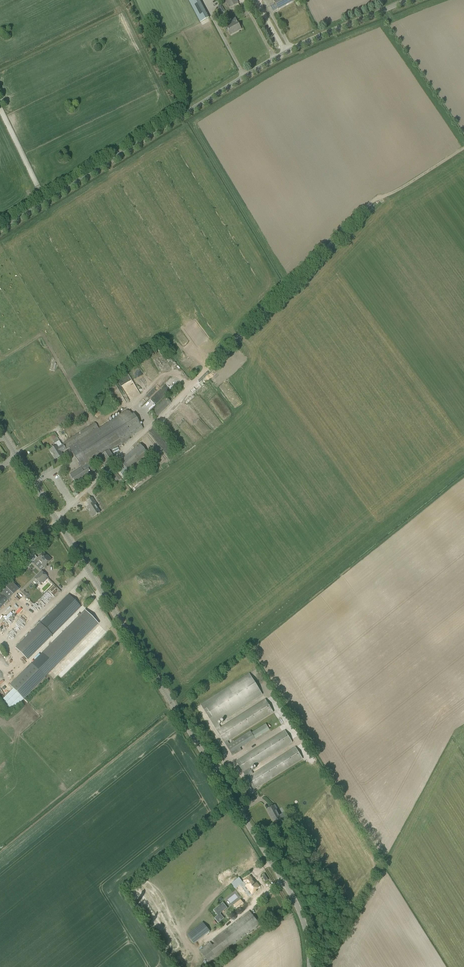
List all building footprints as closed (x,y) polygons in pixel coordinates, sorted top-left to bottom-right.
[(200,23),(209,18),(199,0),(189,0),(188,0),(200,23)] [(229,8),(230,8),(231,11),(239,7),(237,4),(238,3),(236,0),(225,0),(229,8)] [(278,9),(292,1),(292,0),(276,0),(274,1),(278,9)] [(226,27),(228,30),(230,35),(236,31),(238,30),(241,29),(237,21),(226,27)] [(167,393),(177,383),(171,377),(161,388),(167,393)] [(151,413),(156,418),(171,403),(166,398),(151,413)] [(62,444),(66,449),(69,447),(82,467),(100,456),(105,465),(114,459),(108,451),(118,445),(119,446),(130,439),(129,437),(143,429),(133,414),(131,415),(128,410),(119,415),(98,428),(95,423),(74,436),(73,435),(69,437),(69,439),(63,443),(64,443),(62,444)] [(64,451),(66,449),(62,444),(61,445),(59,441),(54,443),(56,446),(49,450),(55,459),(62,455),(60,451),(63,449),(64,451)] [(129,471),(130,472),(149,456),(139,445),(120,461),(129,471)] [(127,473),(129,471),(120,461),(114,466),(123,476),(125,474),(127,473)] [(72,479),(77,486),(96,474),(92,467),(88,469),(72,479)] [(120,491),(113,497),(116,500),(123,494),(120,491)] [(90,513),(89,513),(92,518),(100,513),(94,504),(95,503),(92,498),(86,501),(89,506),(87,508),(90,513)] [(47,566),(46,565),(51,559),(49,557),(48,557),(43,553),(37,559),(42,564),(41,565),(45,569),(47,566)] [(34,578),(38,582),(40,584),(47,577),(41,571),(34,578)] [(18,589),(10,581),(0,591),(0,608),(18,589)] [(15,648),(27,660),(81,607),(68,594),(15,648)] [(44,677),(98,624),(85,611),(31,664),(9,685),(23,699),(45,678),(44,677)] [(18,627),(19,625),(10,618),(8,621),(18,627)] [(262,695),(249,674),(200,704),(217,730),(220,728),(217,723),(262,695)] [(217,730),(226,746),(229,744),(227,741),(273,712),(265,700),(220,728),(217,730)] [(250,731),(229,744),(226,746),(233,756),(241,750),(240,748),(269,730),(266,724),(251,733),(250,731)] [(236,761),(246,778),(253,774),(250,769),(292,742),(285,731),(240,759),(236,761)] [(295,747),(253,774),(246,778),(254,789),(302,759),(295,747)] [(266,809),(273,823),(282,818),(274,805),(266,809)] [(245,887),(252,895),(256,892),(255,891),(259,887),(256,883),(255,884),(249,876),(243,881),(247,885),(245,887)] [(249,911),(199,950),(210,964),(260,924),(249,911)] [(187,935),(194,944),(210,931),(202,922),(187,935)]
